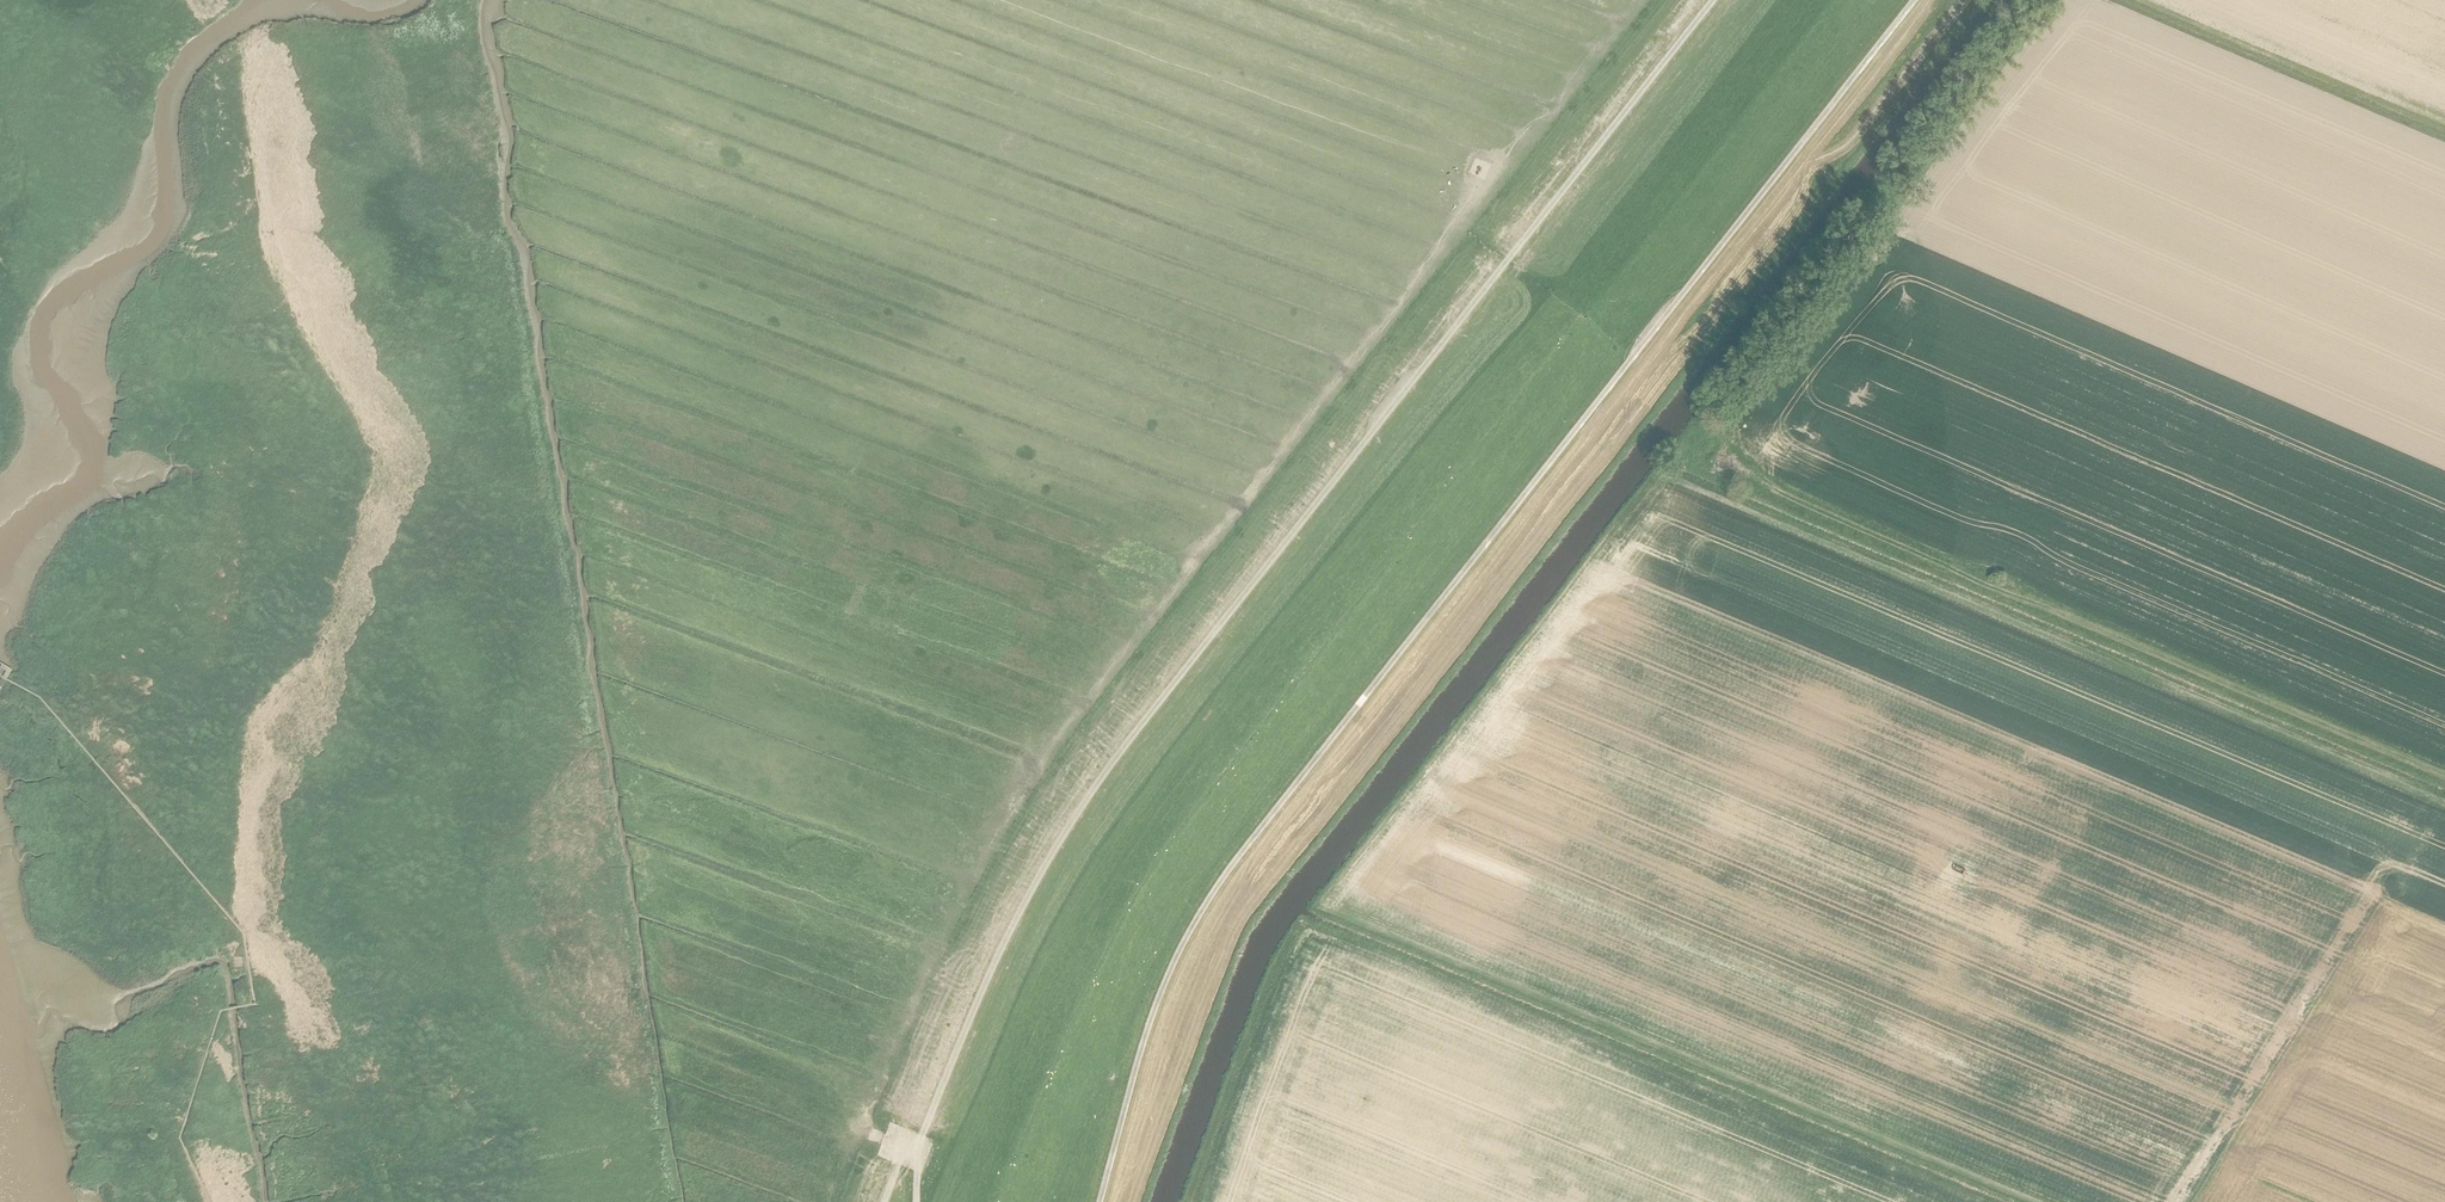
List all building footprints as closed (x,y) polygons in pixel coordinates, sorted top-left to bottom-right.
[(0,668),(0,687),(5,680),(9,672),(0,668)]
